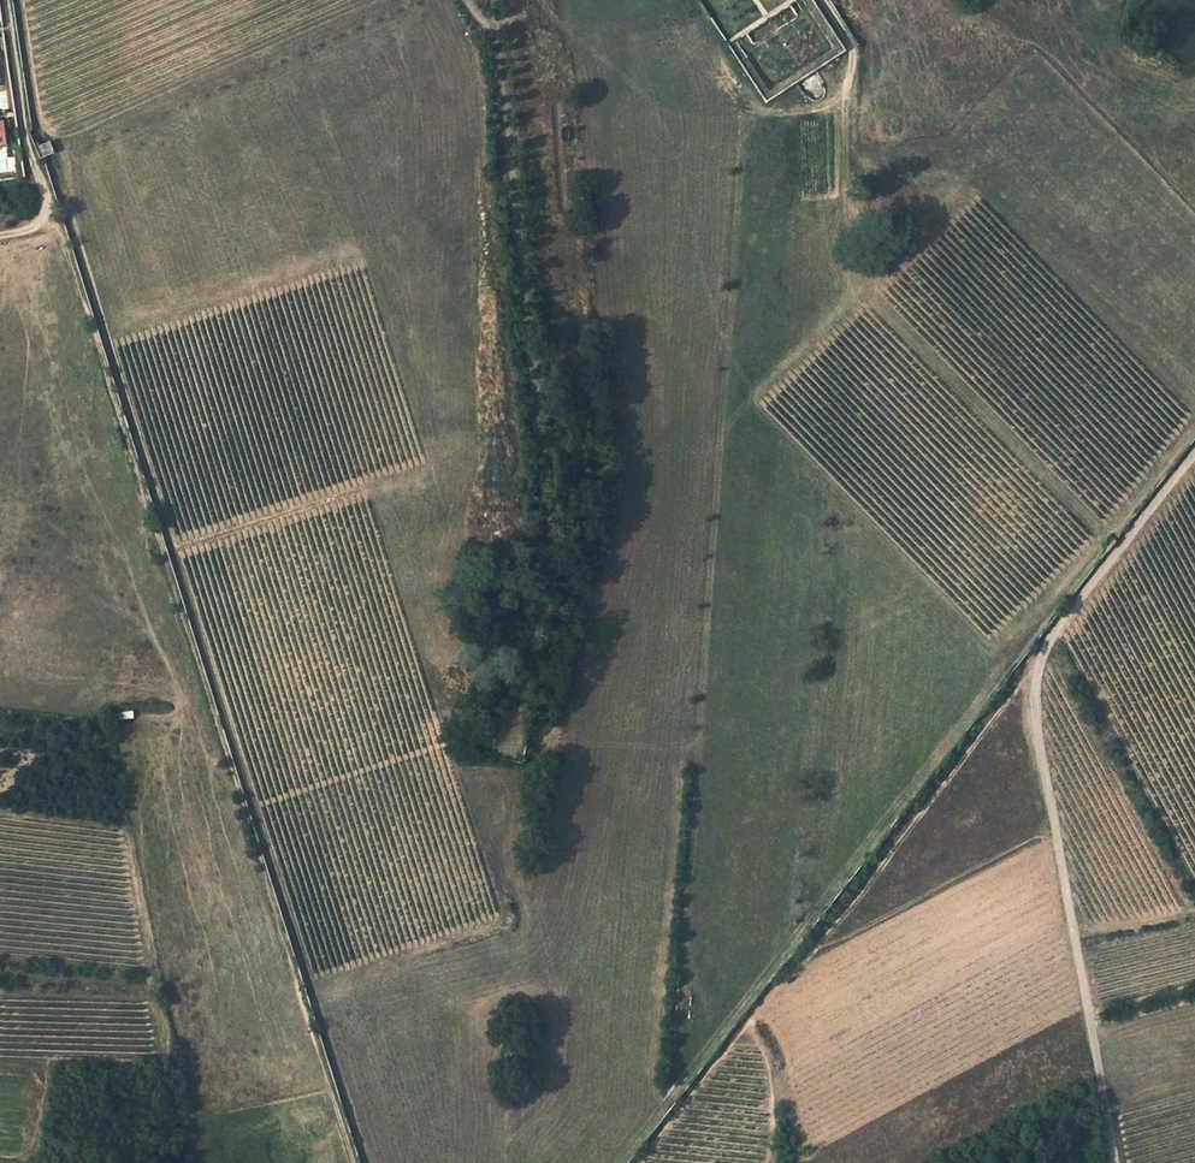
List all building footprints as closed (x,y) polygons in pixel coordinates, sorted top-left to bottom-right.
[(41,159),(56,152),(50,136),(35,143),(41,159)]
